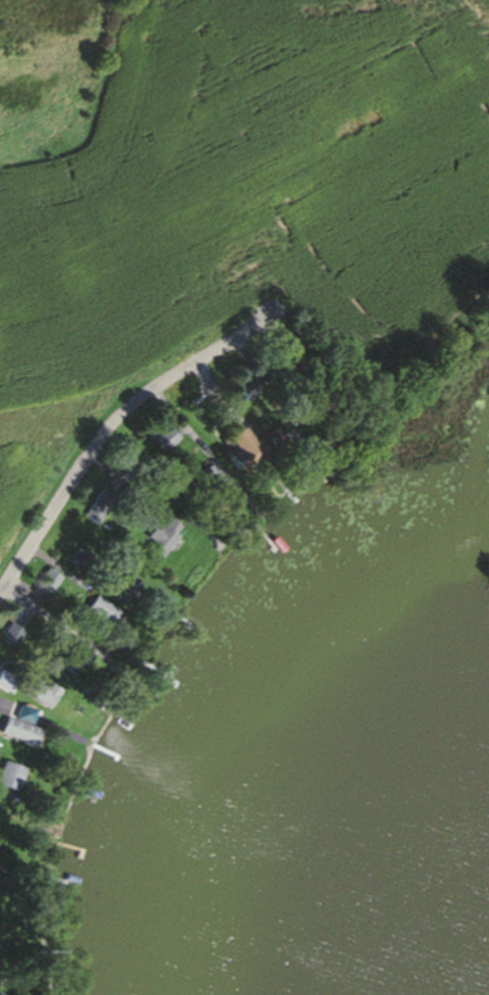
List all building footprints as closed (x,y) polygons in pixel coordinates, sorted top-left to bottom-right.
[(231,456),(226,459),(234,472),(259,458),(242,429),(223,440),(231,456)] [(201,477),(214,494),(226,485),(213,468),(201,477)] [(186,530),(171,519),(140,561),(155,573),(186,530)] [(55,596),(64,582),(51,573),(42,587),(55,596)] [(86,618),(108,633),(121,615),(99,600),(86,618)] [(64,670),(78,677),(92,651),(78,644),(64,670)] [(9,696),(17,683),(3,674),(0,678),(0,690),(9,696)] [(53,687),(49,692),(38,683),(28,696),(50,713),(63,695),(53,687)] [(9,720),(3,736),(36,749),(42,733),(35,730),(41,714),(22,707),(16,723),(9,720)] [(27,771),(7,764),(0,783),(0,789),(19,795),(27,771)]
